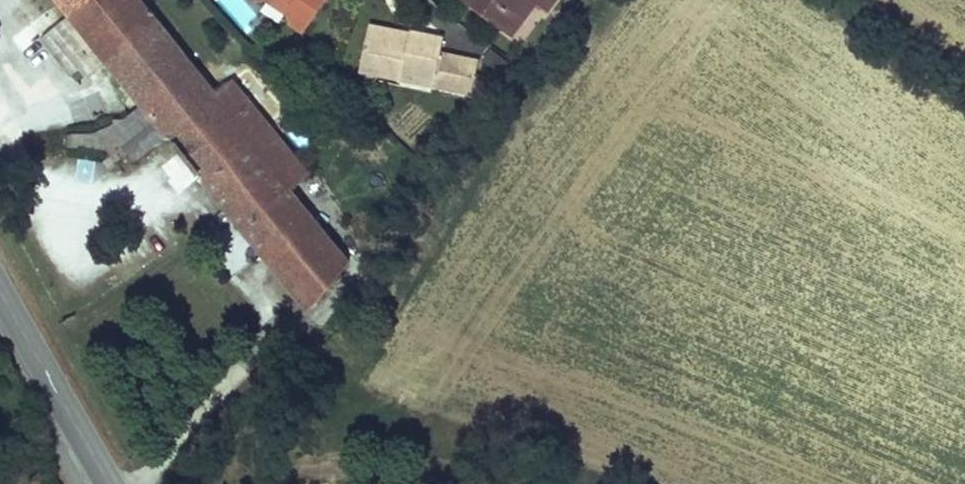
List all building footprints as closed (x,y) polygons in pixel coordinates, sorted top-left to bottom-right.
[(290,186),(304,174),(228,81),(214,93),(138,0),(58,0),(86,35),(172,141),(306,306),(352,264),(290,186)] [(326,0),(291,0),(292,1),(292,16),(306,26),(326,0)] [(496,26),(521,0),(468,0),(496,26)] [(410,37),(370,28),(362,67),(404,76),(406,68),(433,74),(432,80),(469,89),(477,53),(439,45),(442,31),(413,25),(410,37)]
